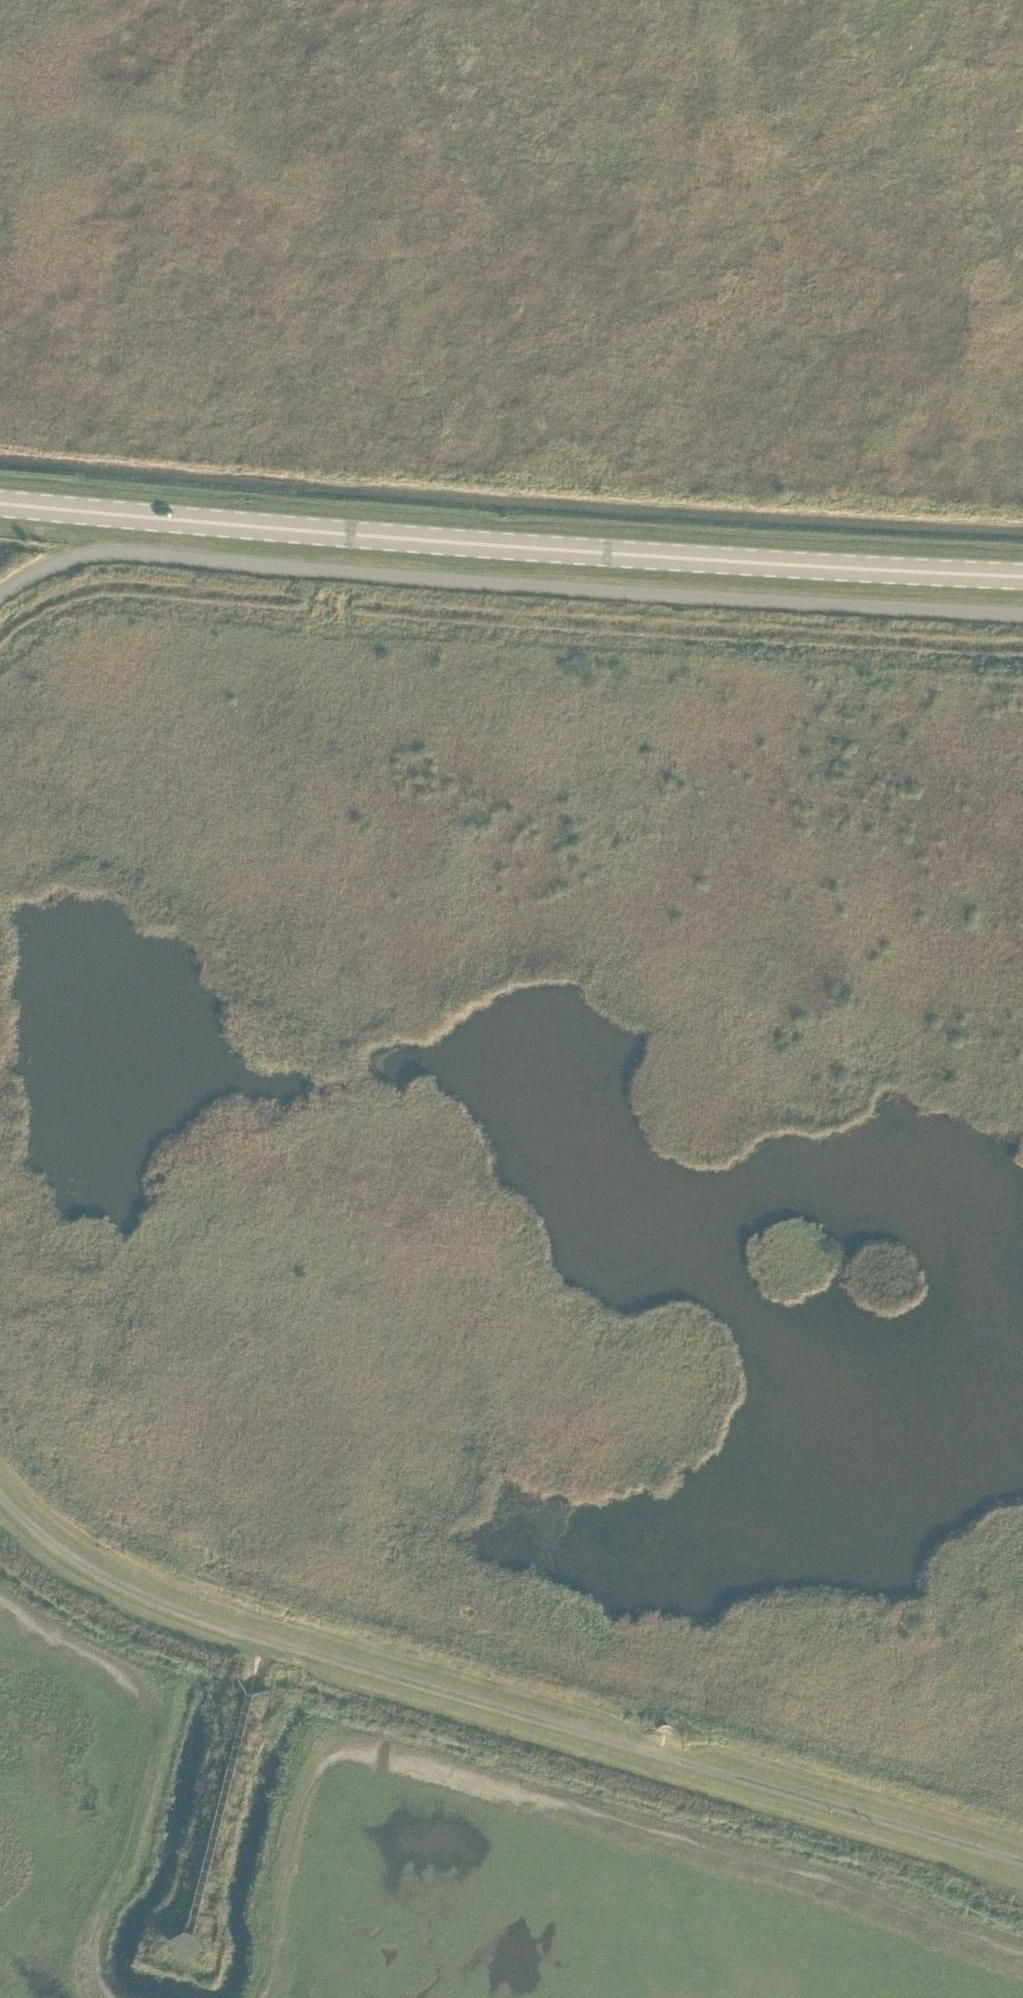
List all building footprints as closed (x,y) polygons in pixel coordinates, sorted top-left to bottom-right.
[(191,1950),(203,1943),(194,1928),(189,1927),(185,1926),(171,1934),(180,1947),(191,1950)]
